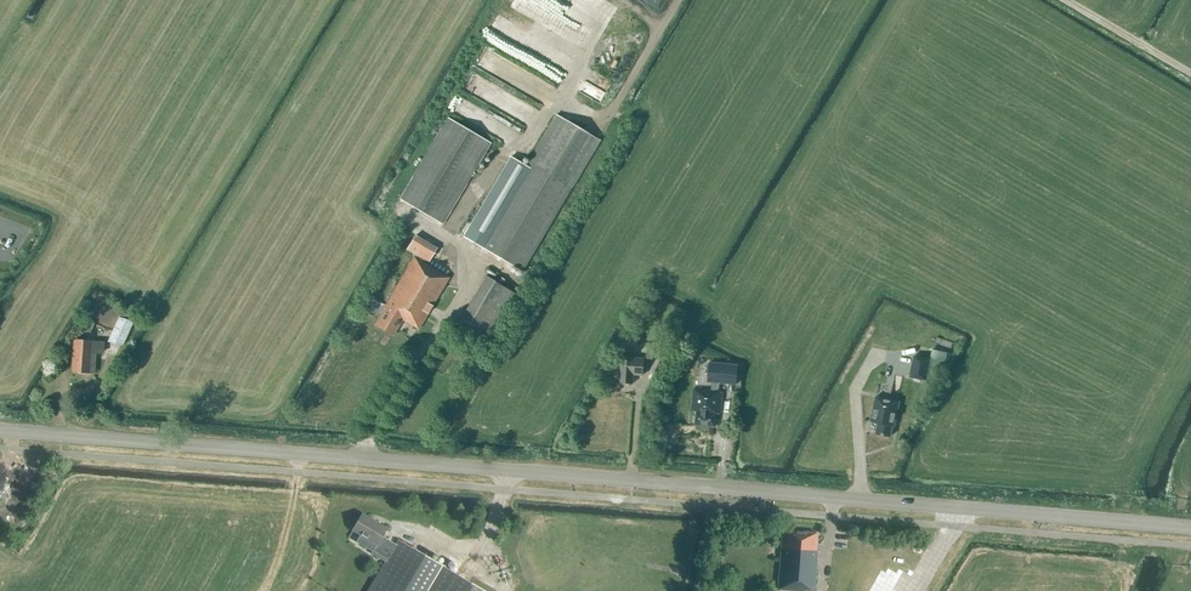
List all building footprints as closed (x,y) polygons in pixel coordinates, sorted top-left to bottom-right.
[(522,271),(599,141),(555,115),(525,166),(510,157),(463,236),(522,271)] [(473,176),(474,173),(473,172),(490,143),(448,118),(400,199),(443,224),(471,176),(473,176)] [(428,262),(437,248),(424,240),(415,235),(406,250),(416,255),(428,262)] [(418,329),(449,278),(414,257),(382,311),(383,312),(375,325),(392,335),(402,319),(418,329)] [(494,337),(518,295),(486,276),(461,318),(494,337)] [(122,346),(133,322),(118,317),(107,342),(122,346)] [(94,323),(85,320),(82,329),(90,332),(94,323)] [(103,353),(104,342),(91,341),(73,339),(71,373),(95,375),(96,354),(100,354),(101,353),(103,353)] [(662,344),(647,343),(646,359),(661,360),(662,344)] [(643,375),(644,367),(644,358),(633,357),(633,351),(622,350),(621,364),(620,382),(633,383),(633,374),(643,375)] [(913,355),(909,377),(925,381),(930,358),(913,355)] [(694,389),(692,411),(697,411),(695,425),(715,427),(716,413),(721,413),(723,393),(718,393),(719,383),(737,385),(739,365),(709,362),(707,383),(712,383),(711,391),(694,389)] [(900,401),(876,397),(871,421),(878,423),(876,434),(891,437),(893,426),(894,426),(900,401)] [(5,480),(0,489),(0,507),(1,507),(2,505),(10,510),(26,483),(18,478),(14,485),(5,480)] [(355,542),(372,551),(371,553),(385,562),(367,590),(484,590),(398,540),(395,544),(382,536),(387,528),(362,513),(352,530),(360,534),(355,542)] [(817,551),(815,551),(817,533),(783,530),(783,534),(781,535),(777,589),(797,590),(803,590),(813,590),(817,551)]
